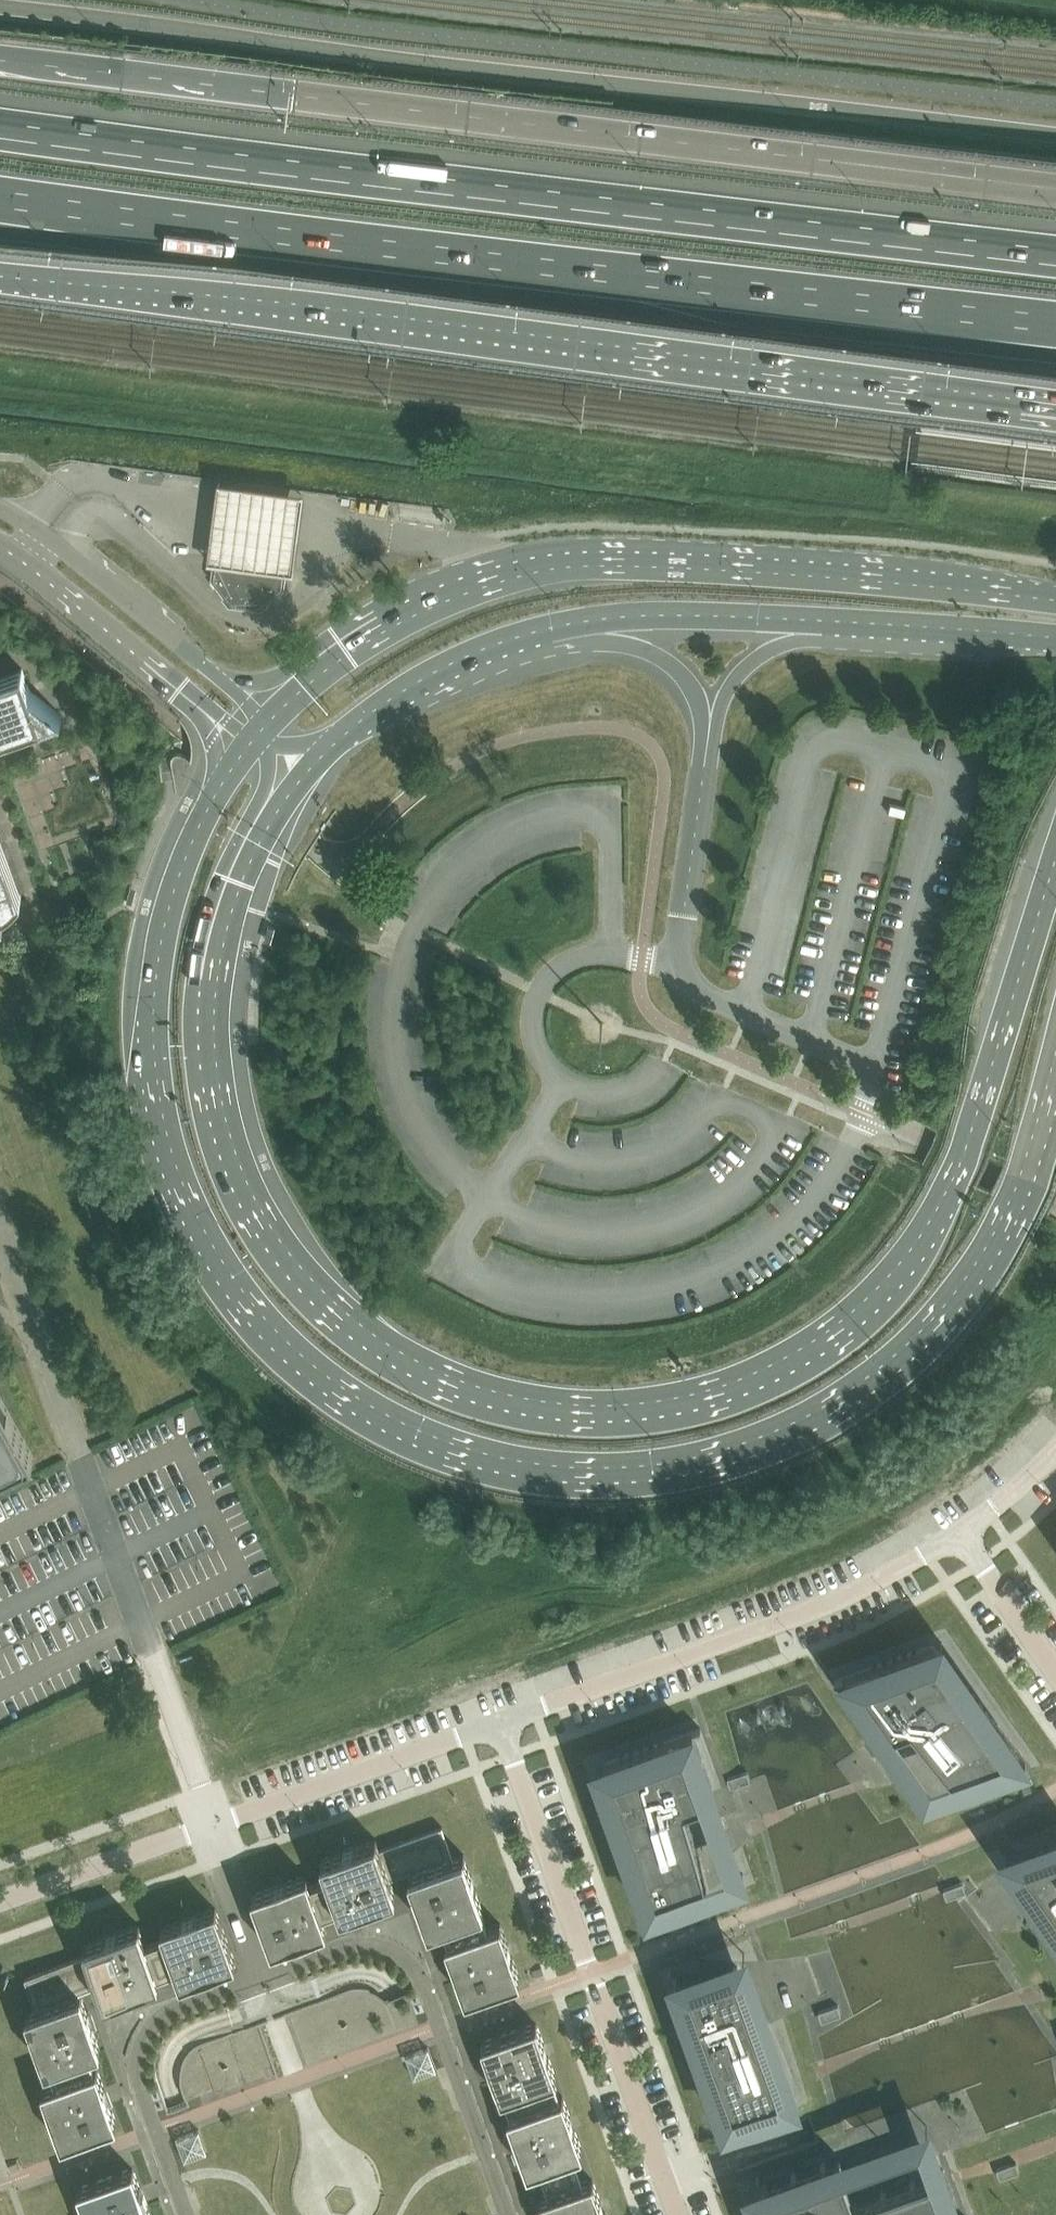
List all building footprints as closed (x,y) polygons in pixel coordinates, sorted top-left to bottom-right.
[(204,559),(214,560),(287,570),(295,572),(306,492),(215,479),(204,559)] [(285,587),(287,572),(287,570),(214,560),(212,578),(230,602),(261,606),(285,587)] [(63,715),(31,689),(23,668),(0,677),(0,737),(63,715)] [(5,918),(3,912),(8,910),(12,907),(15,903),(19,900),(22,896),(0,835),(0,919),(5,918)] [(34,1456),(8,1409),(0,1394),(0,1473),(34,1456)] [(1032,1766),(933,1643),(835,1679),(836,1681),(845,1677),(882,1731),(912,1720),(917,1727),(916,1729),(915,1731),(916,1733),(917,1735),(918,1737),(920,1737),(923,1737),(925,1736),(961,1781),(1023,1759),(1030,1767),(1032,1766)] [(714,1791),(693,1732),(702,1729),(701,1727),(605,1762),(651,1918),(653,1917),(650,1908),(707,1877),(691,1821),(693,1820),(694,1818),(695,1816),(694,1814),(693,1812),(692,1811),(690,1810),(688,1810),(685,1802),(714,1791)] [(307,1875),(252,1894),(272,1949),(327,1929),(322,1916),(340,1910),(341,1913),(396,1893),(391,1877),(409,1871),(410,1873),(409,1873),(429,1928),(442,1923),(449,1941),(446,1942),(466,1997),(521,1978),(501,1923),(488,1927),(482,1909),(484,1908),(464,1853),(454,1857),(443,1826),(380,1848),(377,1838),(321,1858),(329,1879),(311,1885),(307,1875)] [(1018,1863),(1033,1886),(1031,1887),(1030,1889),(1030,1892),(1031,1894),(1032,1895),(1035,1896),(1037,1896),(1039,1896),(1055,1923),(1055,1839),(1018,1863)] [(88,1954),(26,1976),(37,2007),(27,2011),(46,2066),(49,2065),(56,2083),(42,2088),(62,2143),(117,2123),(98,2068),(95,2069),(88,2051),(101,2046),(82,1991),(81,1991),(80,1989),(99,1982),(104,1998),(159,1978),(158,1976),(176,1969),(181,1982),(236,1962),(216,1908),(161,1927),(165,1938),(147,1944),(140,1923),(84,1943),(88,1954)] [(795,2097),(753,2001),(755,2000),(756,1998),(757,1996),(756,1993),(755,1992),(753,1990),(751,1990),(749,1990),(738,1966),(675,1977),(671,1968),(669,1969),(738,2129),(740,2128),(736,2119),(795,2097)] [(593,2179),(583,2182),(573,2154),(583,2150),(563,2095),(561,2096),(554,2078),(557,2077),(537,2022),(482,2042),(502,2097),(505,2096),(511,2114),(508,2115),(528,2170),(539,2166),(549,2194),(538,2198),(544,2214),(606,2214),(593,2179)] [(404,2054),(412,2078),(437,2069),(429,2046),(404,2054)] [(176,2137),(184,2160),(209,2151),(201,2128),(176,2137)] [(944,2168),(874,2193),(873,2191),(871,2190),(869,2189),(867,2190),(865,2191),(864,2193),(863,2195),(863,2197),(855,2200),(840,2156),(762,2185),(760,2175),(757,2175),(767,2214),(960,2214),(944,2168)] [(78,2187),(88,2214),(151,2214),(133,2168),(78,2187)]
